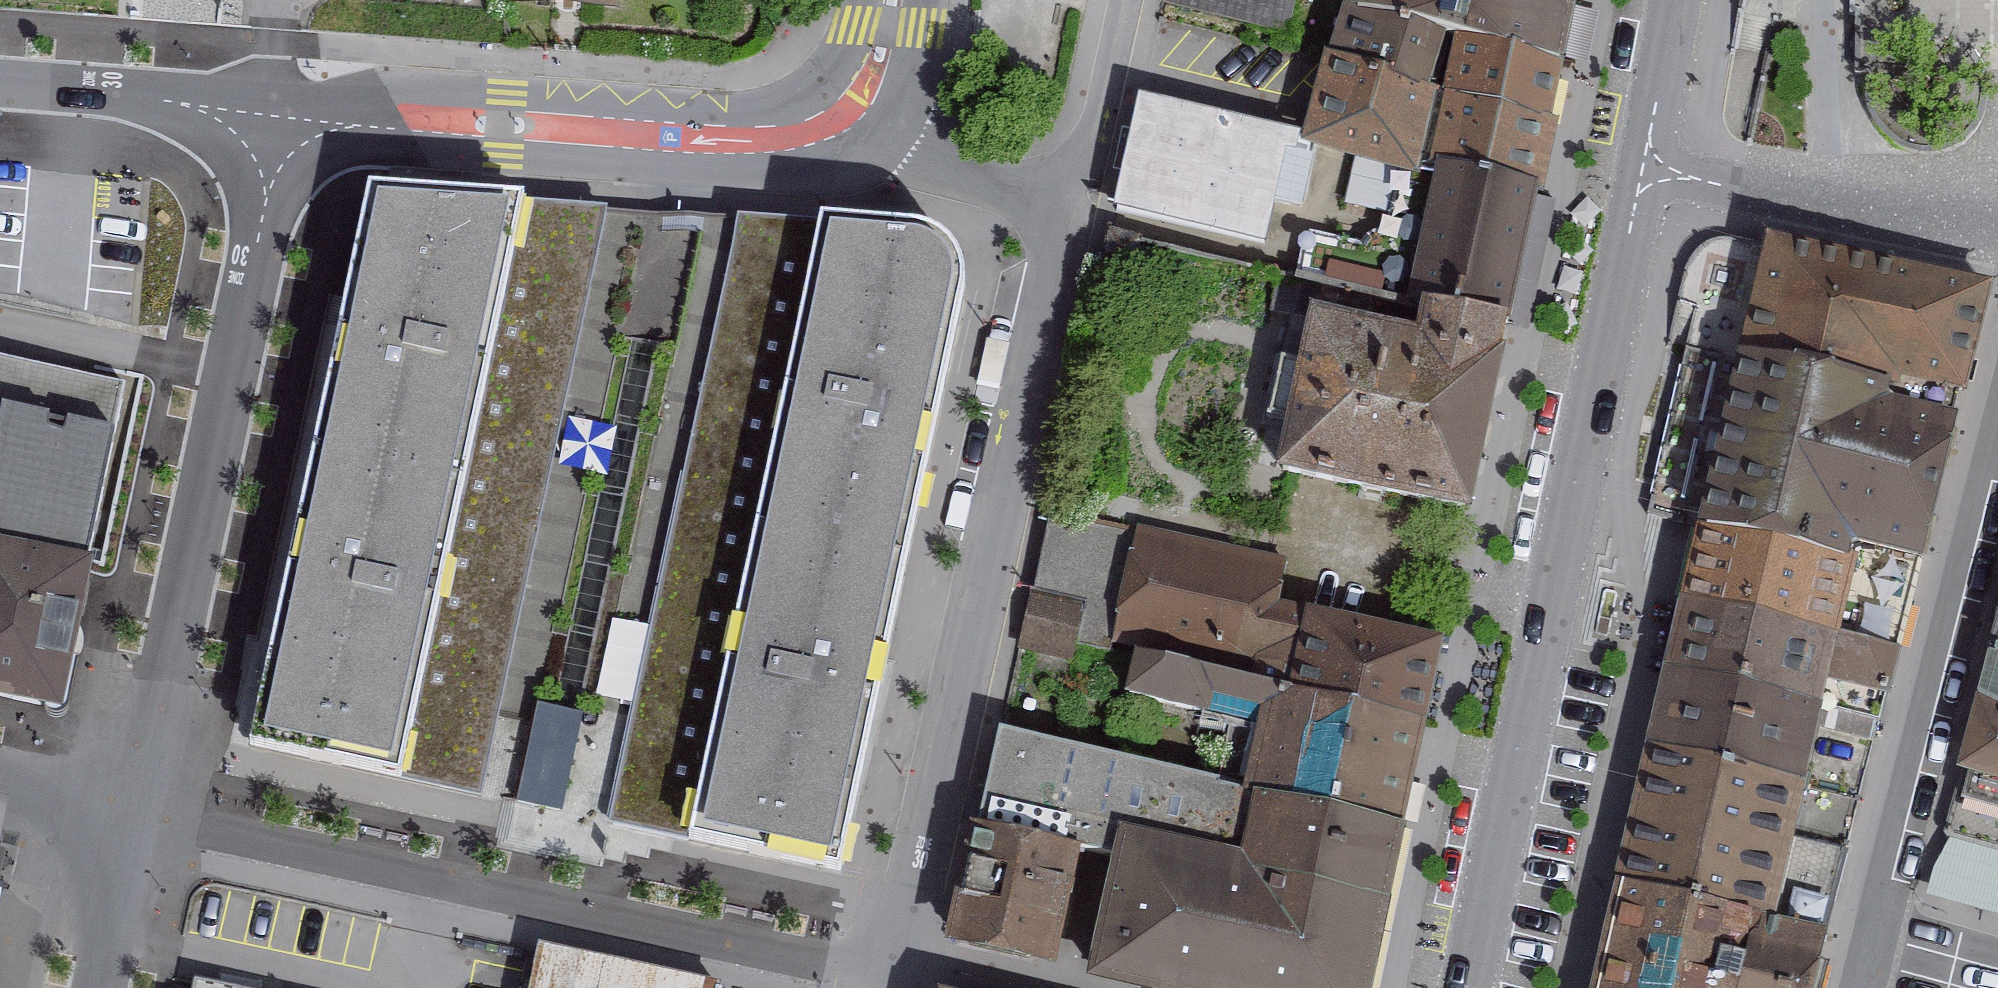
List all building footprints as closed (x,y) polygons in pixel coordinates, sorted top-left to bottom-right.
[(500,14),(615,20),(616,0),(500,0),(500,14)] [(1163,7),(1284,31),(1290,0),(1165,0),(1163,7)] [(1567,87),(1580,0),(1346,0),(1338,35),(1444,59),(1457,62),(1567,87)] [(1444,59),(1338,35),(1309,137),(1420,166),(1444,59)] [(1439,169),(1541,193),(1567,87),(1457,62),(1432,167),(1439,169)] [(1296,127),(1142,92),(1118,200),(1272,234),(1296,127)] [(1428,293),(1513,309),(1541,193),(1439,169),(1414,291),(1428,293)] [(920,245),(374,207),(350,309),(251,750),(681,846),(841,882),(965,290),(962,274),(952,260),(939,251),(920,245)] [(1656,511),(1709,529),(1755,350),(1779,248),(1709,233),(1656,511)] [(1989,292),(1779,248),(1755,350),(1962,397),(1989,292)] [(1418,324),(1311,304),(1275,471),(1470,515),(1513,309),(1428,293),(1418,324)] [(1919,570),(1962,397),(1755,350),(1709,529),(1919,570)] [(0,351),(0,697),(57,710),(131,380),(0,351)] [(1285,568),(1052,520),(1026,651),(1074,661),(1077,647),(1112,654),(1116,639),(1146,646),(1310,680),(1323,623),(1277,612),(1285,568)] [(1919,570),(1709,529),(1675,675),(1855,717),(1880,723),(1919,570)] [(1457,641),(1325,613),(1323,623),(1310,680),(1146,646),(1133,701),(1267,732),(1254,793),(1270,796),(1257,854),(1133,826),(1108,953),(1103,973),(1161,987),(1385,987),(1417,834),(1457,641)] [(1965,786),(1997,796),(1997,638),(1965,786)] [(1855,717),(1675,675),(1656,752),(1837,794),(1855,717)] [(1254,793),(1008,736),(994,794),(1133,826),(1257,854),(1270,796),(1254,793)] [(1837,794),(1656,752),(1626,880),(1830,927),(1862,798),(1837,794)] [(1965,786),(1955,820),(1949,843),(1997,855),(1997,796),(1965,786)] [(960,936),(1070,965),(1100,855),(989,825),(960,936)] [(1626,880),(1600,987),(1815,987),(1830,927),(1626,880)] [(537,954),(529,987),(695,987),(537,954)]
